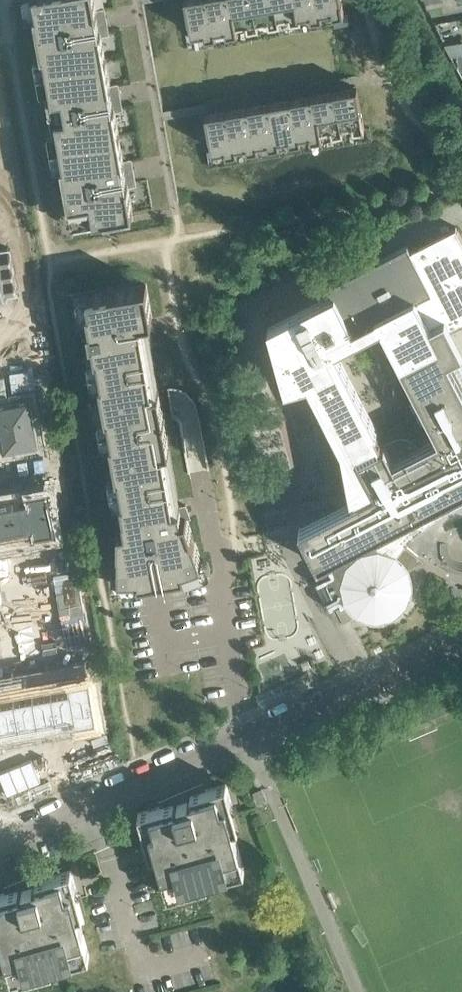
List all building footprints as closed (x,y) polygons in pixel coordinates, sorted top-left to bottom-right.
[(33,11),(36,30),(36,33),(37,33),(40,52),(45,51),(47,68),(106,58),(106,56),(105,56),(101,34),(109,32),(108,30),(105,13),(92,16),(91,11),(97,10),(95,0),(35,0),(37,10),(33,11)] [(208,0),(185,0),(188,20),(191,34),(204,32),(205,36),(214,35),(208,0)] [(214,30),(215,29),(225,28),(226,33),(237,31),(237,26),(235,26),(230,0),(208,0),(214,30)] [(235,26),(237,26),(247,24),(247,29),(259,27),(258,22),(256,22),(252,0),(230,0),(235,26)] [(256,22),(258,22),(268,20),(269,25),(280,23),(279,18),(277,18),(274,0),(252,0),(256,22)] [(277,18),(279,18),(289,16),(290,21),(301,19),(300,14),(299,15),(296,0),(274,0),(277,18)] [(299,15),(300,14),(310,13),(311,17),(322,15),(322,11),(320,11),(318,0),(296,0),(299,15)] [(320,11),(322,11),(332,9),(333,14),(344,12),(344,11),(342,0),(341,0),(318,0),(320,11)] [(445,45),(451,55),(452,55),(457,54),(461,54),(461,42),(447,44),(445,45)] [(46,86),(50,110),(53,127),(58,126),(61,144),(71,142),(79,141),(119,135),(114,109),(122,108),(118,89),(111,90),(110,90),(109,86),(110,86),(106,58),(47,68),(51,86),(46,86)] [(337,90),(334,91),(341,127),(342,127),(352,125),(353,130),(365,128),(363,117),(362,117),(357,87),(337,91),(337,90)] [(316,94),(313,95),(320,131),(321,131),(331,129),(332,134),(343,132),(342,127),(341,127),(334,91),(333,91),(316,94)] [(294,98),(292,98),(298,135),(300,135),(310,133),(311,138),(322,136),(321,131),(320,131),(313,95),(311,95),(294,98)] [(273,102),(270,102),(277,139),(279,138),(289,137),(290,141),(301,140),(300,135),(298,135),(292,98),(290,99),(273,102)] [(252,105),(249,106),(256,142),(257,142),(267,140),(268,145),(280,143),(279,138),(277,139),(270,102),(269,102),(269,103),(252,106),(252,105)] [(231,109),(228,110),(235,146),(236,146),(246,144),(247,149),(258,147),(257,142),(256,142),(249,106),(248,106),(248,107),(231,110),(231,109)] [(228,110),(205,114),(209,136),(212,150),(225,148),(226,153),(235,151),(232,131),(228,110)] [(75,221),(104,215),(105,215),(105,216),(107,215),(108,221),(117,219),(132,216),(131,211),(133,211),(128,184),(135,183),(132,164),(123,166),(123,161),(124,161),(119,135),(79,141),(71,142),(61,144),(64,161),(60,162),(67,203),(72,202),(75,221)] [(330,282),(334,291),(268,325),(285,388),(300,384),(307,382),(334,434),(344,485),(346,504),(300,527),(306,539),(304,539),(307,544),(308,544),(322,571),(317,573),(334,606),(345,601),(347,604),(349,607),(351,609),(353,611),(356,613),(359,615),(362,617),(365,618),(368,619),(371,620),(375,620),(378,620),(381,620),(384,619),(388,618),(391,617),(394,615),(396,613),(399,611),(402,609),(404,607),(406,604),(407,601),(409,598),(410,595),(411,592),(411,588),(411,585),(411,582),(411,578),(410,575),(409,572),(408,569),(419,555),(406,544),(414,535),(423,527),(433,520),(443,513),(454,507),(461,503),(461,238),(456,226),(411,249),(407,243),(330,282)] [(7,296),(6,293),(13,292),(17,292),(16,291),(18,290),(18,288),(17,288),(17,286),(17,285),(16,280),(15,278),(16,278),(15,274),(13,264),(13,263),(13,260),(12,260),(10,249),(11,249),(10,248),(9,246),(0,248),(0,297),(7,296)] [(89,309),(85,309),(94,356),(98,355),(102,380),(98,381),(104,415),(108,414),(113,439),(109,440),(115,474),(119,473),(123,498),(119,499),(124,527),(118,528),(118,548),(118,575),(138,575),(138,580),(162,575),(185,571),(183,567),(201,560),(192,535),(193,534),(186,516),(175,518),(173,508),(140,320),(152,318),(146,284),(87,295),(89,309)] [(16,349),(16,312),(0,312),(0,349),(16,349)] [(0,403),(0,433),(3,451),(38,445),(31,409),(29,400),(29,398),(0,403)] [(48,487),(28,491),(37,541),(57,537),(48,487)] [(28,491),(9,494),(18,544),(37,541),(28,491)] [(0,496),(0,547),(18,544),(9,494),(0,496)] [(46,554),(33,557),(35,565),(48,563),(46,554)] [(0,563),(0,571),(10,569),(9,561),(0,563)] [(48,563),(35,565),(36,573),(49,571),(48,563)] [(0,571),(0,580),(12,578),(10,569),(0,571)] [(70,643),(57,645),(59,654),(71,651),(70,643)] [(33,650),(20,652),(21,660),(34,658),(33,650)] [(71,651),(59,654),(60,662),(73,660),(71,651)] [(34,658),(21,660),(23,669),(36,666),(34,658)] [(89,667),(68,671),(77,721),(97,717),(89,667)] [(68,671),(50,674),(59,724),(77,721),(68,671)] [(50,674),(31,677),(40,727),(59,724),(50,674)] [(31,677),(12,681),(21,731),(40,727),(31,677)] [(0,683),(0,720),(2,734),(21,731),(12,681),(0,683)] [(239,826),(231,801),(226,782),(203,789),(202,784),(170,797),(172,802),(138,812),(150,855),(156,854),(168,895),(208,884),(207,880),(245,869),(233,828),(239,826)] [(260,799),(264,798),(260,790),(255,792),(257,799),(257,800),(260,799)] [(30,976),(53,970),(51,966),(89,955),(78,914),(83,913),(71,869),(48,875),(47,870),(15,883),(17,888),(0,893),(0,940),(1,940),(12,981),(30,976)]
